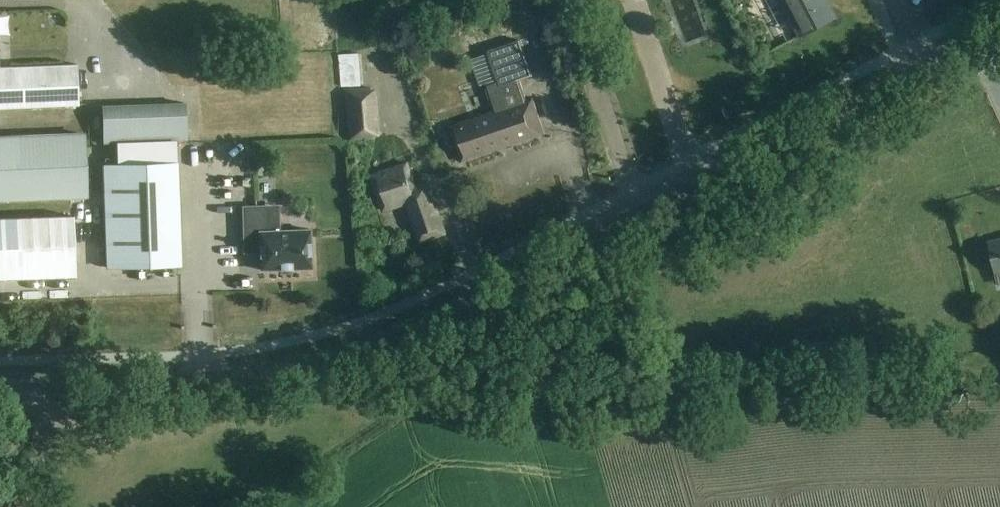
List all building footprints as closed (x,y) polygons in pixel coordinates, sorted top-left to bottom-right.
[(800,36),(835,18),(825,0),(781,0),(800,36)] [(13,12),(0,12),(0,33),(13,33),(13,12)] [(483,82),(493,110),(448,125),(461,162),(545,133),(533,96),(526,99),(519,77),(529,74),(518,41),(489,50),(490,53),(472,60),(480,83),(483,82)] [(339,54),(342,86),(365,84),(362,52),(339,54)] [(0,67),(0,107),(78,104),(77,64),(0,67)] [(342,102),(344,125),(349,125),(350,138),(382,136),(377,87),(367,88),(367,86),(345,88),(346,102),(342,102)] [(107,143),(192,140),(191,108),(105,111),(107,143)] [(87,196),(85,134),(0,137),(0,199),(87,196)] [(419,242),(445,233),(427,181),(414,185),(407,162),(370,174),(383,211),(406,203),(419,242)] [(177,163),(103,165),(106,267),(181,265),(177,163)] [(259,233),(260,270),(311,268),(310,229),(267,231),(266,205),(242,205),(243,233),(259,233)] [(76,276),(73,216),(0,218),(0,279),(76,276)] [(989,243),(995,272),(999,270),(999,241),(989,243)]
